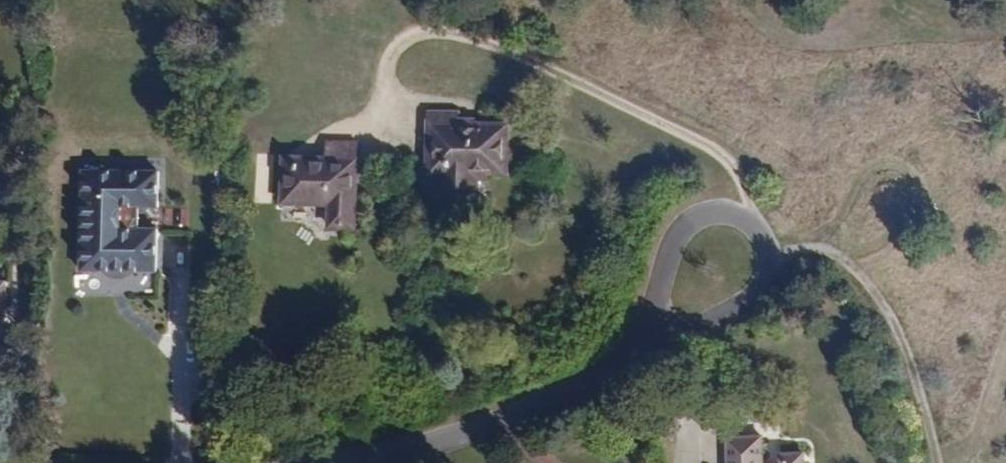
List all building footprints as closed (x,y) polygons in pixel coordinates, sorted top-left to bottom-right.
[(507,176),(506,122),(460,121),(461,111),(431,112),(431,119),(431,133),(434,136),(434,175),(447,175),(447,191),(480,191),(481,182),(491,182),(491,175),(507,176)] [(434,175),(434,136),(431,133),(431,119),(426,119),(426,166),(431,166),(431,175),(434,175)] [(360,228),(360,143),(329,141),(327,161),(312,161),(312,156),(283,157),(284,206),(328,206),(329,229),(360,228)] [(154,211),(155,174),(80,173),(78,274),(163,275),(164,228),(120,227),(121,210),(154,211)] [(763,436),(724,437),(726,462),(764,462),(763,436)] [(803,453),(779,453),(780,462),(804,462),(803,453)]
